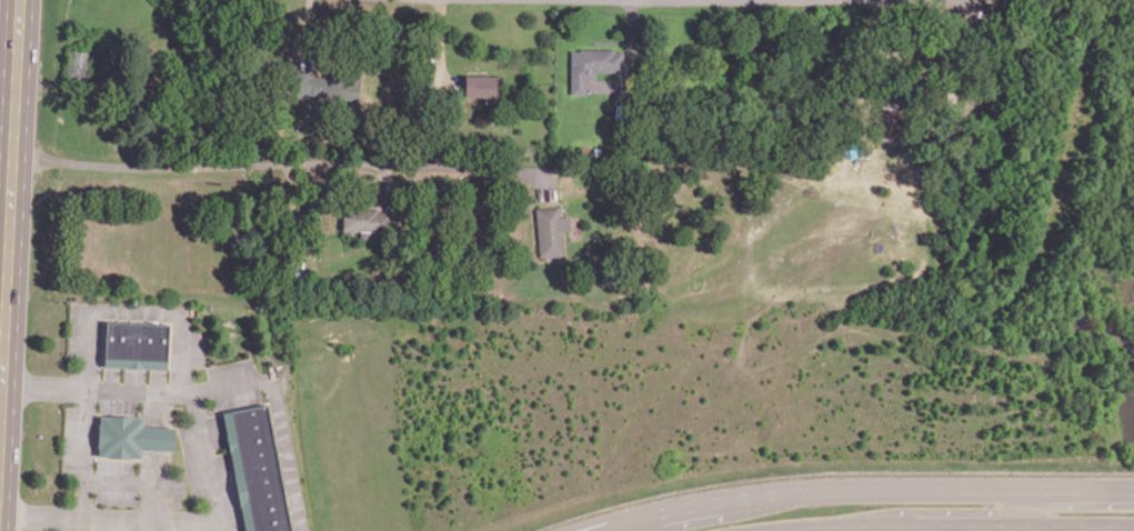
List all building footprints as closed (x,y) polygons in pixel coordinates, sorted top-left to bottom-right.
[(570,94),(588,94),(588,80),(595,80),(595,72),(623,72),(623,50),(571,49),(570,94)] [(336,100),(358,102),(361,69),(339,67),(336,100)] [(498,97),(499,75),(465,75),(465,96),(498,97)] [(538,256),(563,256),(562,231),(570,231),(569,216),(560,217),(560,207),(536,208),(538,256)] [(342,231),(386,231),(386,210),(342,209),(342,231)] [(105,367),(167,369),(169,324),(106,321),(105,367)] [(243,530),(289,530),(268,404),(223,412),(243,530)] [(174,450),(175,427),(143,426),(143,417),(99,416),(98,457),(142,458),(142,449),(174,450)] [(296,453),(280,455),(290,530),(305,530),(296,453)]
